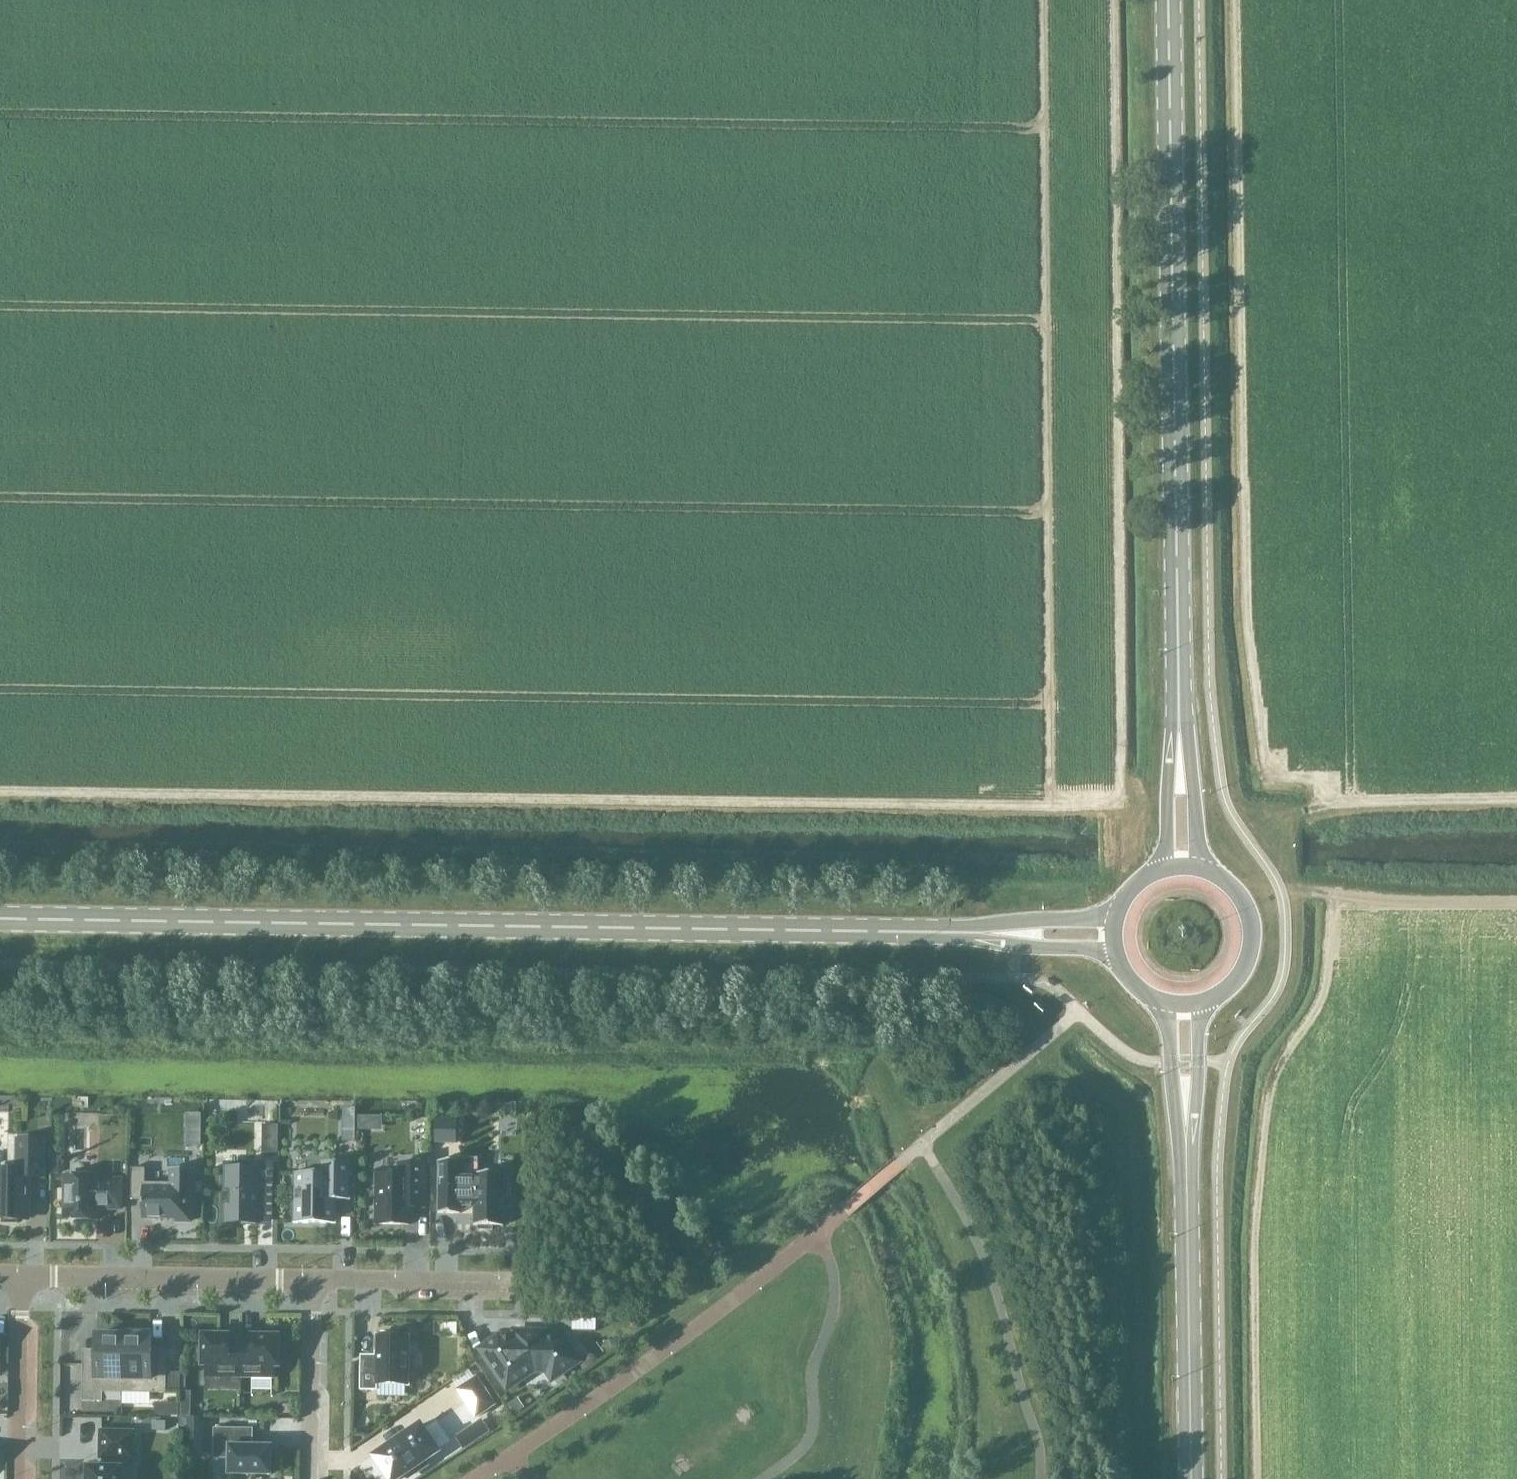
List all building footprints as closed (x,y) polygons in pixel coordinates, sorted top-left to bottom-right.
[(0,1171),(0,1218),(1,1219),(1,1223),(16,1223),(16,1219),(26,1219),(26,1186),(29,1186),(29,1177),(43,1177),(43,1140),(16,1140),(16,1167),(10,1167),(10,1171),(0,1171)] [(506,1196),(507,1179),(503,1179),(503,1174),(477,1173),(477,1158),(458,1158),(458,1161),(438,1160),(437,1213),(459,1213),(459,1208),(473,1208),(473,1225),(478,1225),(478,1230),(492,1230),(492,1226),(503,1226),(503,1196),(506,1196)] [(272,1216),(273,1162),(253,1162),(253,1169),(225,1169),(225,1192),(223,1192),(223,1195),(225,1195),(225,1204),(222,1204),(222,1205),(223,1205),(223,1224),(225,1224),(225,1222),(240,1222),(240,1225),(243,1226),(243,1222),(257,1222),(257,1216),(272,1216)] [(349,1198),(349,1164),(350,1164),(350,1163),(320,1162),(320,1163),(321,1163),(321,1173),(293,1172),(293,1174),(295,1174),(294,1221),(293,1221),(293,1223),(336,1224),(336,1222),(334,1222),(334,1199),(350,1200),(350,1198),(349,1198)] [(397,1174),(376,1174),(376,1224),(410,1224),(410,1207),(424,1207),(425,1164),(397,1164),(397,1174)] [(145,1168),(131,1168),(130,1199),(142,1200),(142,1218),(175,1218),(175,1221),(190,1221),(191,1169),(171,1169),(170,1183),(144,1183),(145,1168)] [(96,1176),(64,1176),(64,1220),(96,1220),(96,1208),(120,1208),(120,1180),(96,1180),(96,1176)] [(495,1284),(482,1287),(485,1299),(498,1296),(495,1284)] [(173,1317),(160,1318),(162,1341),(176,1339),(173,1317)] [(380,1336),(376,1336),(375,1366),(360,1366),(359,1390),(377,1390),(377,1384),(407,1384),(408,1336),(394,1336),(394,1332),(380,1332),(380,1336)] [(576,1361),(561,1339),(543,1338),(543,1333),(536,1333),(536,1332),(534,1332),(534,1333),(524,1333),(524,1332),(522,1332),(522,1333),(515,1333),(515,1338),(498,1338),(481,1349),(507,1387),(534,1369),(547,1369),(552,1377),(576,1361)] [(82,1364),(81,1401),(102,1401),(102,1392),(122,1392),(123,1334),(96,1334),(96,1364),(82,1364)] [(123,1334),(122,1392),(165,1393),(166,1349),(150,1349),(150,1335),(123,1334)] [(202,1347),(197,1347),(196,1362),(202,1362),(202,1365),(206,1365),(206,1376),(227,1376),(226,1384),(240,1384),(241,1376),(240,1376),(240,1339),(229,1339),(229,1336),(203,1335),(202,1347)] [(252,1339),(240,1339),(240,1376),(241,1376),(274,1377),(274,1367),(278,1367),(278,1363),(284,1363),(284,1348),(278,1348),(278,1337),(252,1336),(252,1339)] [(476,1377),(457,1390),(475,1417),(494,1404),(476,1377)] [(275,1392),(274,1381),(253,1382),(254,1393),(275,1392)] [(202,1453),(203,1417),(179,1417),(179,1425),(179,1426),(186,1427),(186,1433),(186,1453),(187,1453),(202,1453)] [(373,1456),(388,1478),(398,1478),(406,1473),(408,1477),(426,1465),(423,1462),(438,1452),(420,1424),(373,1456)] [(241,1428),(213,1427),(212,1458),(228,1458),(228,1474),(270,1474),(270,1463),(275,1464),(275,1450),(271,1449),(271,1446),(241,1446),(241,1428)] [(99,1430),(98,1459),(102,1459),(102,1467),(86,1467),(86,1478),(121,1478),(121,1467),(118,1467),(118,1459),(133,1460),(134,1430),(99,1430)]
